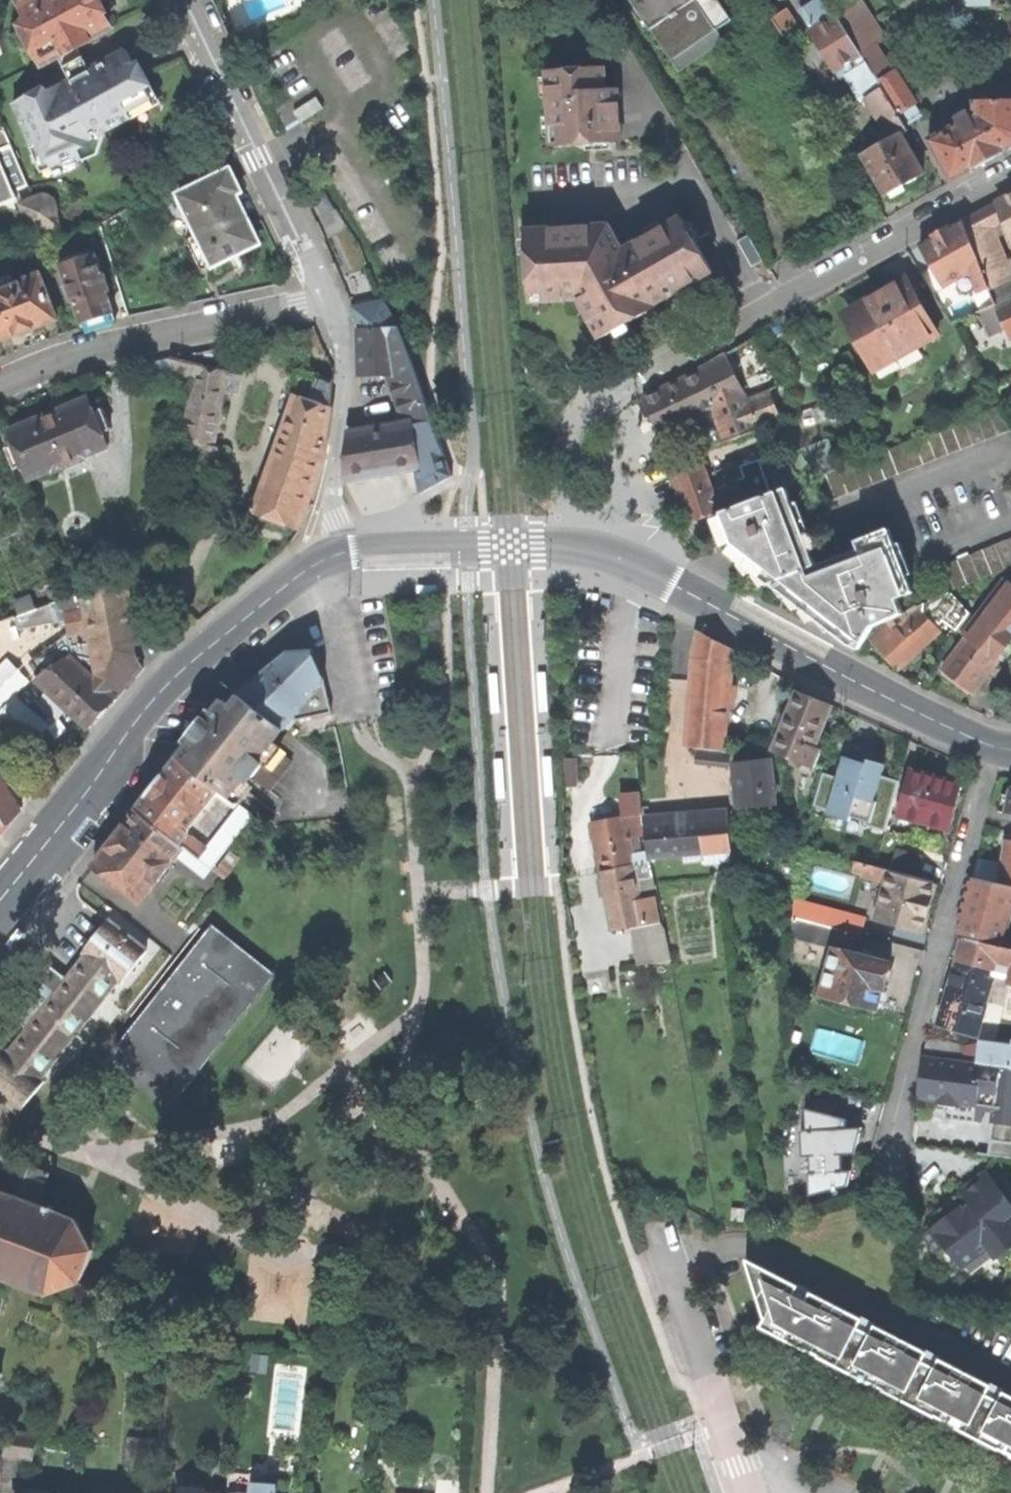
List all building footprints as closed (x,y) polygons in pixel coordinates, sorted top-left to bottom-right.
[(43,64),(58,56),(78,45),(109,29),(94,1),(94,0),(21,0),(20,0),(28,15),(34,25),(26,29),(25,30),(29,39),(38,55),(43,64)] [(680,73),(705,55),(725,41),(717,30),(731,20),(717,0),(630,0),(680,73)] [(770,18),(785,8),(780,0),(759,0),(770,18)] [(860,4),(837,17),(860,55),(865,63),(866,64),(874,59),(882,54),(876,45),(882,41),(860,4)] [(783,37),(798,27),(785,8),(770,18),(783,37)] [(20,19),(26,29),(34,25),(28,15),(20,19)] [(836,15),(808,32),(833,72),(860,55),(837,17),(836,15)] [(109,29),(78,45),(90,68),(125,50),(112,27),(109,29)] [(35,57),(38,55),(29,39),(26,40),(24,46),(29,56),(35,57)] [(58,56),(64,68),(72,64),(78,75),(69,79),(39,96),(37,91),(12,104),(37,159),(44,156),(51,170),(95,150),(99,132),(149,105),(142,94),(148,91),(137,71),(125,50),(90,68),(78,45),(58,56)] [(949,78),(963,70),(949,47),(936,55),(949,78)] [(877,64),(874,59),(866,64),(904,126),(921,115),(894,73),(899,69),(891,55),(877,64)] [(3,126),(26,181),(51,170),(44,156),(37,159),(12,104),(37,91),(39,96),(69,79),(64,68),(58,56),(43,64),(0,88),(0,120),(3,126)] [(907,132),(904,126),(866,64),(865,63),(843,77),(860,104),(864,101),(888,140),(862,156),(885,196),(890,193),(892,198),(904,191),(902,187),(912,181),(922,175),(900,136),(907,132)] [(64,68),(69,79),(78,75),(72,64),(64,68)] [(595,143),(620,142),(617,89),(605,89),(603,68),(545,71),(551,146),(595,143)] [(154,102),(148,91),(142,94),(149,105),(154,102)] [(927,140),(950,182),(998,156),(1010,148),(1010,101),(973,102),(973,115),(970,117),(969,115),(966,115),(955,121),(957,124),(927,140)] [(18,201),(14,192),(28,186),(26,181),(3,126),(0,127),(0,209),(18,201)] [(178,195),(212,265),(237,253),(257,244),(233,195),(238,192),(227,171),(197,185),(182,193),(178,195)] [(176,182),(182,193),(197,185),(192,175),(176,182)] [(20,204),(31,229),(58,226),(56,205),(53,199),(44,195),(20,204)] [(964,219),(994,293),(1000,289),(997,283),(1010,277),(1010,262),(1010,261),(1008,263),(998,240),(992,226),(1006,220),(1010,234),(1010,195),(964,219)] [(614,331),(617,337),(631,330),(628,324),(655,308),(654,306),(662,302),(667,299),(670,304),(684,297),(680,291),(712,273),(681,218),(623,250),(609,226),(526,230),(527,239),(520,240),(521,255),(528,255),(531,303),(575,301),(582,314),(585,312),(600,339),(614,331)] [(994,293),(964,219),(943,231),(921,244),(944,286),(975,269),(984,290),(968,296),(972,313),(998,303),(994,293)] [(70,285),(82,328),(101,323),(115,319),(107,293),(110,292),(105,274),(101,275),(95,254),(60,265),(67,286),(70,285)] [(22,334),(22,336),(27,334),(32,332),(31,329),(57,319),(40,275),(0,290),(0,342),(22,334)] [(924,356),(919,346),(939,335),(907,278),(896,284),(869,300),(874,311),(849,325),(874,370),(876,369),(876,377),(878,379),(883,379),(924,356)] [(997,308),(1010,337),(1010,336),(1010,302),(997,308)] [(360,377),(388,375),(394,375),(394,374),(414,367),(405,344),(400,328),(392,329),(358,330),(360,377)] [(672,384),(643,397),(653,417),(661,435),(714,409),(724,436),(716,439),(715,434),(691,443),(694,454),(760,428),(759,427),(781,418),(770,390),(780,382),(792,375),(777,348),(765,355),(753,334),(741,345),(672,384)] [(146,374),(194,385),(198,366),(194,365),(193,357),(170,361),(166,361),(144,365),(146,374)] [(185,442),(202,445),(214,447),(227,371),(198,366),(194,385),(185,442)] [(403,417),(404,425),(412,423),(432,420),(414,367),(394,374),(394,375),(388,375),(403,417)] [(303,370),(295,396),(330,408),(331,380),(303,370)] [(295,396),(256,513),(276,520),(299,529),(318,474),(324,457),(330,408),(295,396)] [(24,465),(30,479),(54,469),(55,472),(85,460),(84,456),(108,447),(102,432),(111,429),(103,408),(94,412),(88,398),(48,413),(10,429),(15,443),(6,447),(15,469),(24,465)] [(1001,405),(813,479),(822,503),(1010,429),(1001,405)] [(435,486),(452,477),(432,420),(412,423),(420,466),(414,467),(419,495),(435,486)] [(377,473),(414,467),(420,466),(412,423),(404,425),(347,433),(344,472),(351,478),(377,473)] [(828,442),(769,465),(779,492),(787,488),(838,468),(828,442)] [(202,445),(198,470),(217,473),(222,448),(214,447),(202,445)] [(703,463),(674,475),(681,495),(690,521),(744,501),(768,493),(764,479),(755,482),(756,487),(741,492),(736,478),(711,487),(703,463)] [(779,492),(714,516),(721,533),(727,548),(737,544),(742,559),(751,556),(757,571),(766,568),(771,583),(781,579),(817,566),(787,488),(779,492)] [(861,549),(817,566),(781,579),(787,595),(797,592),(803,607),(812,605),(815,611),(818,619),(827,617),(833,632),(838,629),(850,645),(859,648),(863,640),(868,636),(877,626),(887,620),(902,612),(898,598),(912,592),(890,530),(858,542),(861,549)] [(932,570),(942,595),(950,592),(1010,566),(1010,537),(932,570)] [(95,679),(116,699),(130,683),(144,668),(131,643),(138,642),(128,584),(82,592),(85,606),(89,629),(96,663),(94,668),(100,675),(95,679)] [(998,588),(963,633),(967,637),(996,661),(1010,641),(1010,598),(998,588)] [(942,595),(902,612),(887,620),(877,626),(868,636),(886,656),(897,668),(939,630),(930,620),(938,617),(953,634),(969,613),(950,592),(942,595)] [(15,604),(20,616),(36,609),(31,597),(15,604)] [(67,620),(69,632),(89,629),(85,606),(63,610),(61,600),(51,603),(57,622),(67,620)] [(20,631),(57,622),(51,603),(36,609),(20,616),(15,618),(20,631)] [(30,669),(37,680),(70,656),(95,679),(100,675),(94,668),(96,663),(89,629),(69,632),(70,636),(32,658),(36,665),(30,669)] [(702,748),(723,750),(730,648),(698,630),(693,657),(686,747),(702,748)] [(973,692),(996,661),(967,637),(943,669),(960,682),(973,692)] [(241,695),(251,703),(260,708),(283,727),(296,718),(333,708),(322,678),(311,651),(286,652),(241,695)] [(37,680),(90,731),(117,700),(116,699),(95,679),(70,656),(37,680)] [(25,663),(30,669),(36,665),(32,658),(25,663)] [(36,680),(19,659),(0,674),(0,703),(2,706),(36,680)] [(797,692),(774,750),(814,766),(821,749),(815,746),(831,704),(811,697),(797,692)] [(199,732),(179,757),(220,790),(230,797),(247,774),(268,791),(290,761),(270,744),(283,727),(260,709),(251,703),(241,695),(229,709),(221,704),(199,732)] [(907,749),(886,743),(875,784),(896,790),(907,749)] [(729,750),(723,750),(702,748),(700,762),(727,765),(729,750)] [(160,781),(138,809),(186,847),(212,868),(255,816),(243,805),(207,848),(192,836),(189,835),(190,827),(220,790),(179,757),(160,781)] [(582,758),(565,758),(565,788),(581,787),(582,758)] [(738,808),(775,804),(771,759),(753,761),(734,763),(735,774),(727,775),(728,786),(736,785),(738,808)] [(935,777),(912,770),(900,814),(949,827),(960,783),(935,777)] [(9,826),(23,808),(0,771),(0,838),(9,826)] [(1010,786),(1008,794),(999,792),(996,805),(1000,811),(1010,813),(1010,786)] [(592,823),(601,871),(633,865),(633,863),(628,837),(644,833),(643,824),(641,791),(620,792),(624,817),(608,820),(592,823)] [(94,865),(142,902),(186,847),(138,809),(118,835),(94,865)] [(645,823),(650,867),(651,869),(758,859),(754,814),(645,823)] [(1008,839),(1005,856),(1001,882),(1010,883),(1010,840),(1008,839)] [(879,856),(876,865),(916,876),(920,859),(899,854),(897,861),(879,856)] [(612,930),(659,922),(655,897),(640,900),(636,879),(653,876),(651,869),(650,867),(649,860),(633,863),(633,865),(601,871),(605,890),(612,930)] [(934,881),(916,876),(876,865),(856,860),(853,869),(863,871),(862,875),(887,881),(878,918),(921,929),(929,900),(934,881)] [(1010,913),(1010,883),(1001,882),(995,882),(972,876),(963,908),(956,935),(964,937),(1010,947),(1010,931),(1006,930),(1010,913)] [(861,934),(865,917),(795,898),(793,916),(856,933),(861,934)] [(850,952),(856,933),(793,916),(792,937),(834,948),(850,952)] [(41,1078),(119,980),(123,983),(149,951),(109,920),(84,951),(88,955),(69,979),(53,966),(33,991),(14,1016),(29,1029),(10,1052),(7,1050),(0,1058),(0,1096),(21,1113),(46,1081),(41,1078)] [(9,944),(16,949),(26,936),(29,933),(25,930),(22,928),(9,944)] [(644,964),(670,959),(666,934),(640,938),(644,964)] [(964,937),(958,958),(994,969),(997,960),(1004,962),(1010,964),(1010,947),(964,937)] [(882,986),(884,986),(886,977),(890,963),(850,952),(834,948),(822,993),(875,1007),(882,986)] [(984,1001),(994,969),(958,958),(952,978),(949,991),(984,1001)] [(192,967),(117,1063),(165,1102),(241,1005),(192,967)] [(975,1033),(984,1001),(949,991),(943,1011),(940,1022),(975,1033)] [(928,1056),(962,1061),(963,1045),(933,1036),(928,1035),(923,1054),(928,1056)] [(978,1043),(975,1062),(982,1063),(1010,1067),(1010,1047),(980,1042),(978,1043)] [(113,1058),(103,1050),(86,1070),(96,1078),(113,1058)] [(982,1063),(982,1066),(925,1059),(921,1082),(919,1095),(994,1105),(993,1121),(1010,1123),(1010,1067),(982,1063)] [(874,1150),(872,1096),(809,1097),(810,1152),(823,1152),(823,1170),(812,1170),(812,1188),(858,1187),(857,1150),(874,1150)] [(49,1293),(81,1282),(93,1250),(77,1219),(54,1210),(55,1207),(51,1206),(50,1208),(37,1204),(49,1172),(1,1153),(0,1156),(0,1168),(10,1172),(2,1190),(0,1189),(0,1275),(49,1293)] [(970,1204),(960,1212),(950,1219),(947,1215),(946,1217),(935,1215),(934,1226),(924,1233),(936,1249),(944,1243),(961,1266),(988,1246),(994,1241),(1002,1252),(1010,1245),(1010,1204),(987,1173),(962,1192),(970,1204)] [(996,1256),(1002,1252),(994,1241),(988,1246),(996,1256)] [(1003,1389),(1004,1387),(997,1384),(991,1381),(991,1382),(940,1356),(940,1354),(934,1351),(928,1348),(927,1350),(875,1322),(876,1321),(870,1318),(865,1315),(864,1317),(812,1290),(813,1288),(806,1284),(799,1280),(798,1282),(745,1255),(765,1314),(760,1323),(1010,1455),(1010,1393),(1003,1389)] [(38,1435),(9,1430),(3,1457),(18,1459),(32,1461),(38,1435)] [(15,1482),(18,1459),(3,1457),(1,1481),(15,1482)] [(278,1486),(251,1484),(250,1492),(277,1492),(278,1486)]
